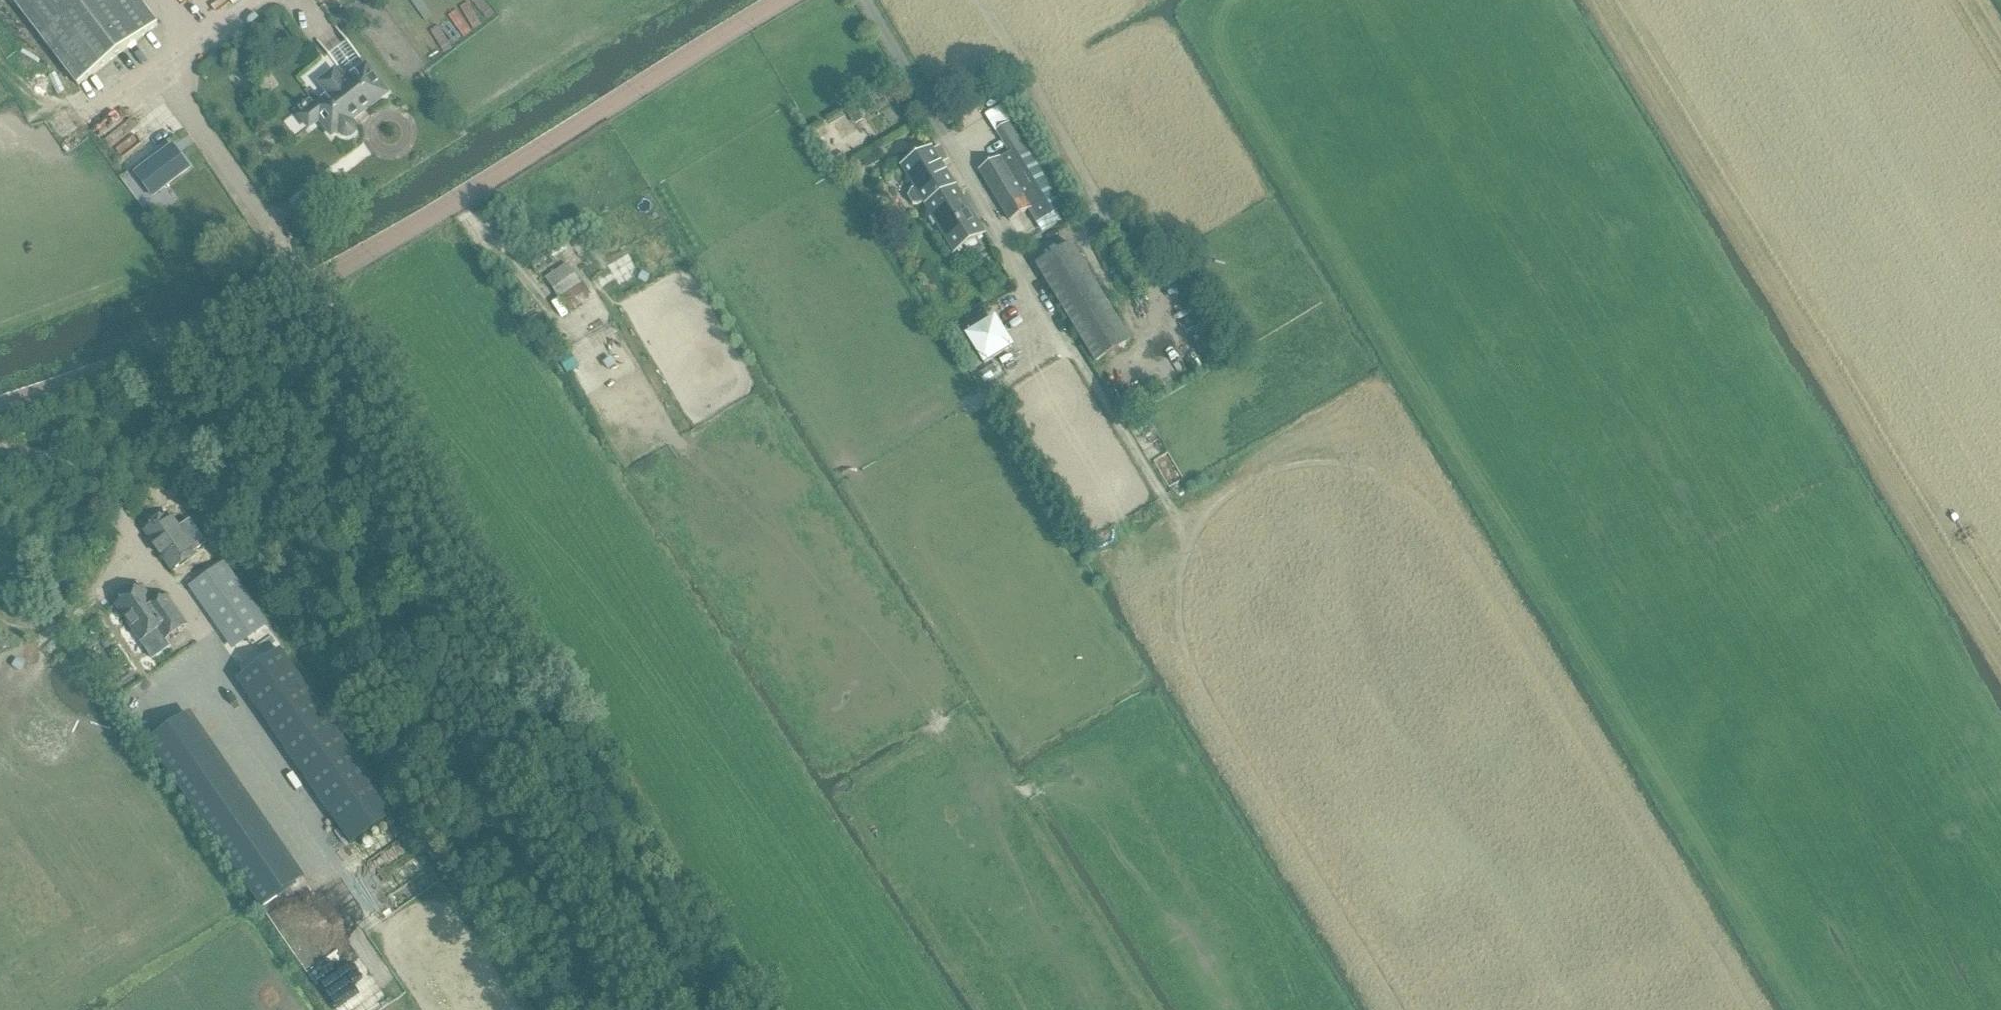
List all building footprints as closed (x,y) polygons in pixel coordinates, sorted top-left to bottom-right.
[(26,20),(77,88),(158,26),(154,20),(139,0),(10,0),(26,20)] [(312,95),(294,108),(295,109),(305,124),(306,125),(317,117),(329,133),(336,128),(338,132),(341,134),(345,135),(350,134),(352,130),(353,126),(351,122),(345,114),(355,107),(359,111),(385,92),(365,64),(363,65),(347,77),(346,78),(345,79),(341,82),(332,70),(317,81),(327,93),(316,101),(312,95)] [(1010,153),(979,171),(1010,221),(1028,210),(1037,224),(1061,209),(1063,208),(1010,123),(1001,128),(997,131),(1010,153)] [(173,146),(136,174),(153,196),(190,168),(173,146)] [(933,148),(901,168),(914,187),(909,197),(913,205),(924,205),(926,207),(929,213),(961,193),(957,187),(933,148)] [(961,193),(929,213),(956,255),(987,236),(961,193)] [(553,258),(567,248),(563,242),(549,252),(553,258)] [(1130,341),(1071,243),(1037,265),(1095,363),(1130,341)] [(530,263),(534,269),(547,260),(542,254),(530,263)] [(590,299),(581,285),(568,265),(547,279),(570,313),(590,299)] [(170,516),(147,532),(174,571),(197,555),(195,552),(207,544),(190,520),(178,528),(170,516)] [(155,632),(162,643),(186,626),(165,595),(153,603),(142,586),(112,606),(138,644),(155,632)] [(244,590),(208,615),(224,638),(260,613),(244,590)] [(278,607),(289,625),(299,619),(288,601),(278,607)] [(335,679),(358,665),(339,637),(317,652),(335,679)] [(281,651),(239,681),(352,845),(395,816),(281,651)] [(181,720),(148,743),(261,908),(294,885),(181,720)]
